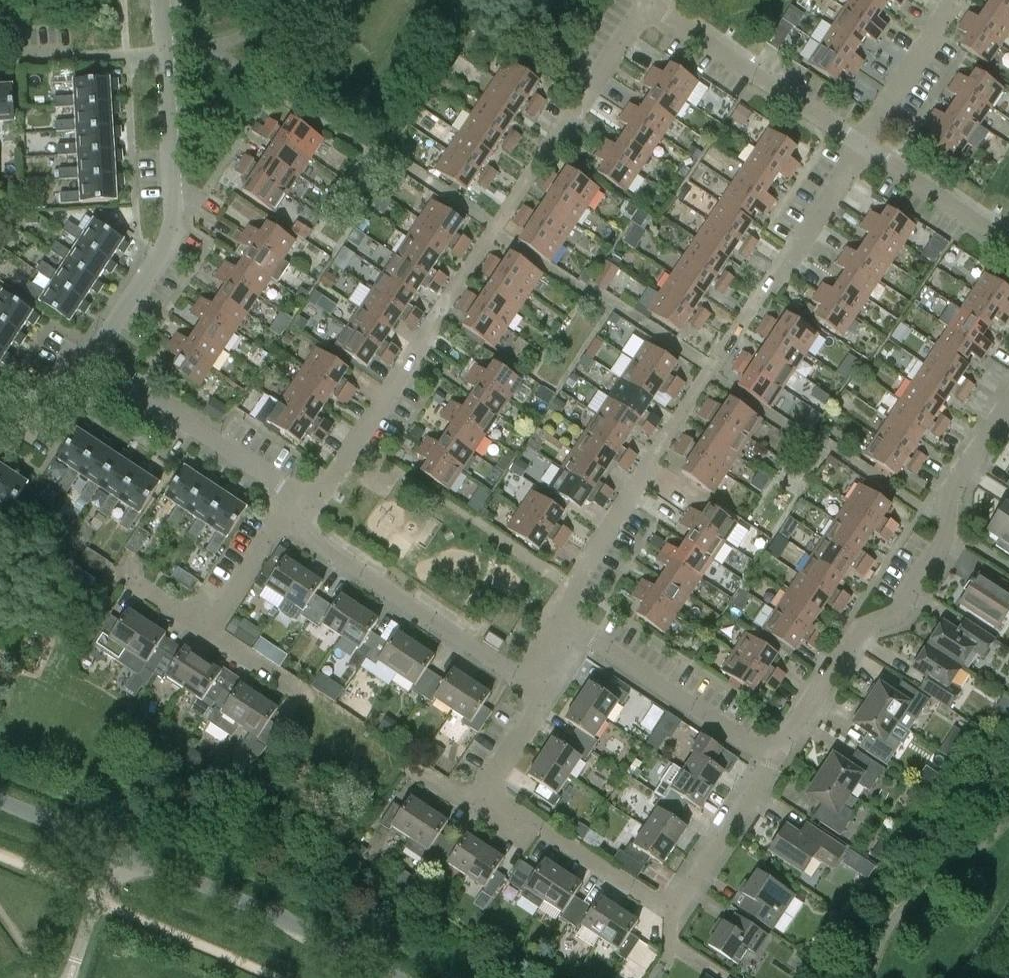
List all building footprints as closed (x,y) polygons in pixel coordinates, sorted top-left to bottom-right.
[(844,9),(882,34),(888,26),(877,19),(884,10),(869,0),(850,0),(844,9)] [(884,10),(890,0),(900,7),(905,0),(869,0),(884,10)] [(992,0),(985,10),(1008,26),(1008,0),(991,0),(992,0)] [(844,9),(832,27),(860,46),(866,36),(876,43),(882,34),(844,9)] [(1008,34),(1008,26),(985,10),(979,19),(969,13),(963,21),(1001,46),(1008,34)] [(1001,46),(963,21),(958,30),(968,36),(961,47),(989,65),(1001,46)] [(832,27),(820,45),(858,70),(864,62),(854,55),(860,46),(832,27)] [(858,70),(820,45),(808,64),(835,83),(842,72),(852,79),(858,70)] [(508,61),(495,80),(527,101),(539,82),(508,61)] [(654,68),(648,77),(686,102),(699,83),(671,65),(664,75),(654,68)] [(55,109),(75,107),(111,104),(110,91),(116,91),(115,85),(117,85),(117,80),(110,80),(79,82),(78,70),(53,71),(53,84),(74,83),(74,97),(54,98),(55,109)] [(959,75),(953,83),(991,108),(1004,90),(976,71),(969,81),(959,75)] [(674,120),(686,102),(648,77),(643,85),(653,92),(647,101),(674,120)] [(495,80),(483,98),(515,119),(527,101),(495,80)] [(979,126),(991,108),(953,83),(948,92),(958,98),(952,108),(979,126)] [(4,123),(5,143),(15,143),(14,122),(15,122),(12,87),(0,87),(0,123),(4,123)] [(536,94),(530,103),(540,110),(546,101),(536,94)] [(483,98),(471,116),(503,137),(515,119),(483,98)] [(630,104),(624,113),(662,138),(674,120),(647,101),(640,111),(630,104)] [(535,118),(540,110),(530,103),(525,112),(535,118)] [(111,104),(75,107),(76,121),(56,122),(56,132),(77,131),(113,129),(112,115),(117,115),(117,109),(119,109),(118,104),(111,104)] [(739,105),(731,118),(741,125),(750,112),(739,105)] [(935,111),(930,119),(967,144),(977,151),(989,133),(979,126),(952,108),(945,117),(935,111)] [(650,156),(662,138),(624,113),(619,121),(629,128),(623,137),(650,156)] [(471,116),(459,134),(491,155),(503,137),(471,116)] [(264,128),(273,133),(278,125),(270,119),(264,128)] [(292,119),(279,138),(311,159),(324,140),(292,119)] [(955,163),(967,144),(930,119),(924,128),(934,134),(927,145),(955,163)] [(259,136),(264,129),(257,124),(251,131),(259,136)] [(120,128),(113,129),(77,131),(77,145),(57,146),(58,156),(78,155),(114,153),(113,139),(119,139),(118,133),(120,133),(120,128)] [(273,133),(264,128),(264,129),(259,136),(267,142),(273,133)] [(512,130),(506,139),(516,146),(522,137),(512,130)] [(769,130),(756,148),(794,174),(799,165),(789,158),(796,148),(769,130)] [(459,134),(447,152),(479,173),(491,155),(459,134)] [(606,140),(600,149),(638,174),(650,156),(623,137),(616,147),(606,140)] [(279,138),(267,156),(299,177),(311,159),(279,138)] [(511,154),(516,146),(506,139),(501,148),(511,154)] [(756,148),(744,166),(772,185),(778,175),(788,182),(794,174),(756,148)] [(626,193),(638,174),(600,149),(595,157),(605,164),(598,174),(626,193)] [(59,180),(80,179),(115,177),(115,163),(120,163),(120,157),(122,157),(122,152),(114,153),(78,155),(79,169),(59,170),(59,180)] [(467,192),(479,173),(447,152),(435,171),(467,192)] [(241,164),(249,169),(255,161),(246,155),(241,164)] [(267,156),(255,173),(287,195),(299,177),(267,156)] [(255,173),(249,169),(241,164),(235,172),(250,182),(243,192),(275,214),(287,195),(255,173)] [(685,178),(690,170),(683,165),(678,174),(685,178)] [(488,166),(483,175),(493,181),(498,173),(488,166)] [(744,166),(732,184),(770,210),(776,201),(766,194),(772,185),(744,166)] [(568,168),(555,187),(587,208),(599,189),(568,168)] [(388,181),(400,188),(407,177),(396,169),(388,181)] [(548,170),(543,179),(551,184),(557,176),(548,170)] [(2,186),(15,185),(15,175),(1,175),(2,186)] [(487,190),(493,181),(483,175),(477,183),(487,190)] [(123,176),(115,177),(80,179),(80,193),(60,194),(61,204),(81,203),(81,204),(117,202),(116,187),(122,187),(121,181),(123,181),(123,176)] [(551,184),(543,179),(537,187),(545,193),(551,184)] [(765,218),(770,210),(732,184),(720,202),(748,221),(754,211),(765,218)] [(575,226),(587,208),(555,187),(543,205),(575,226)] [(679,197),(686,202),(692,192),(685,187),(679,197)] [(379,194),(371,205),(383,212),(390,201),(379,194)] [(44,196),(29,197),(31,210),(45,209),(44,196)] [(630,219),(638,208),(626,200),(618,211),(630,219)] [(432,201),(419,220),(451,241),(464,222),(432,201)] [(720,202),(708,221),(740,242),(752,223),(748,221),(720,202)] [(518,214),(528,221),(534,212),(523,205),(518,214)] [(543,205),(531,223),(563,244),(575,226),(543,205)] [(871,212),(865,221),(903,246),(916,227),(888,209),(881,219),(871,212)] [(63,231),(80,242),(110,262),(118,251),(122,254),(125,249),(127,250),(130,246),(123,242),(124,241),(115,235),(122,225),(100,211),(86,233),(69,222),(63,231)] [(25,224),(37,223),(37,213),(24,214),(25,224)] [(528,221),(518,214),(512,223),(523,229),(528,221)] [(311,229),(297,219),(291,230),(304,239),(311,229)] [(362,219),(356,228),(363,232),(369,223),(362,219)] [(439,259),(451,241),(419,220),(408,238),(439,259)] [(728,260),(740,242),(708,221),(696,239),(728,260)] [(864,245),(891,264),(903,246),(865,221),(860,229),(870,236),(864,245)] [(249,226),(244,234),(283,261),(296,242),(268,223),(261,234),(249,226)] [(550,263),(563,244),(531,223),(519,242),(550,263)] [(631,230),(643,237),(646,232),(634,224),(631,230)] [(231,238),(238,243),(244,234),(237,230),(231,238)] [(358,247),(366,236),(355,230),(348,240),(358,247)] [(244,234),(238,243),(241,244),(250,250),(243,260),(271,278),(277,283),(289,265),(283,261),(244,234)] [(743,244),(753,251),(759,242),(748,236),(743,244)] [(935,243),(945,249),(950,242),(939,236),(935,243)] [(463,237),(458,245),(466,251),(471,242),(463,237)] [(408,238),(396,256),(427,277),(439,259),(408,238)] [(696,239),(684,257),(716,278),(728,260),(696,239)] [(50,251),(67,262),(97,282),(104,270),(109,273),(112,269),(113,270),(116,266),(110,262),(80,242),(72,254),(55,242),(50,251)] [(753,251),(743,244),(737,253),(747,260),(753,251)] [(460,259),(466,251),(458,245),(452,254),(460,259)] [(879,282),(891,264),(864,245),(857,255),(847,248),(841,257),(879,282)] [(612,259),(619,263),(624,257),(617,252),(612,259)] [(511,253),(498,272),(530,293),(543,274),(511,253)] [(486,264),(494,269),(500,261),(492,255),(486,264)] [(396,256),(384,274),(415,295),(422,285),(428,290),(434,281),(427,277),(396,256)] [(684,257),(672,275),(704,296),(716,278),(684,257)] [(840,281),(867,300),(879,282),(841,257),(836,265),(846,272),(840,281)] [(259,296),(271,278),(243,260),(237,270),(225,262),(220,270),(259,296)] [(53,282),(84,302),(91,290),(96,293),(99,289),(100,290),(103,286),(97,282),(67,262),(59,274),(42,262),(36,271),(53,282)] [(494,269),(486,264),(480,272),(489,278),(494,269)] [(247,314),(259,296),(220,270),(214,279),(226,286),(219,296),(247,314)] [(586,285),(589,281),(593,275),(585,270),(578,280),(586,285)] [(337,279),(327,272),(319,283),(330,290),(337,279)] [(518,311),(530,293),(498,272),(487,290),(518,311)] [(719,280),(729,287),(735,278),(725,272),(719,280)] [(439,273),(434,281),(442,287),(448,278),(439,273)] [(613,281),(600,273),(593,283),(606,292),(613,281)] [(1008,317),(1008,304),(1006,302),(1008,297),(1008,289),(985,273),(973,292),(1008,317)] [(384,274),(372,292),(404,313),(415,295),(384,274)] [(672,275),(660,293),(692,314),(704,296),(672,275)] [(729,287),(719,280),(714,289),(723,296),(729,287)] [(436,295),(442,287),(434,281),(428,290),(436,295)] [(855,318),(867,300),(840,281),(833,291),(823,284),(817,293),(855,318)] [(84,302),(53,282),(46,294),(29,282),(23,291),(40,302),(40,303),(70,323),(78,310),(82,313),(85,309),(87,310),(90,306),(84,302)] [(296,295),(303,299),(308,292),(301,287),(296,295)] [(487,290),(475,308),(507,329),(518,311),(487,290)] [(461,299),(471,306),(477,298),(467,291),(461,299)] [(315,306),(321,296),(314,292),(307,301),(315,306)] [(372,292),(360,310),(392,331),(404,313),(372,292)] [(961,310),(988,329),(995,319),(1005,326),(1008,320),(1008,317),(973,292),(961,310)] [(19,333),(27,322),(31,325),(34,321),(36,322),(39,318),(33,313),(3,293),(0,298),(0,321),(19,333)] [(680,333),(692,314),(660,293),(648,312),(680,333)] [(855,318),(817,293),(812,301),(822,308),(815,318),(843,336),(855,318)] [(235,332),(247,314),(219,296),(213,305),(202,298),(196,306),(235,332)] [(471,306),(461,299),(455,308),(466,314),(471,306)] [(950,303),(938,321),(949,328),(986,353),(992,345),(982,338),(988,329),(961,310),(950,303)] [(223,350),(235,332),(196,306),(190,315),(202,322),(196,332),(223,350)] [(701,307),(695,316),(705,323),(711,314),(701,307)] [(494,348),(507,329),(475,308),(462,327),(494,348)] [(415,309),(410,317),(418,323),(424,314),(415,309)] [(282,334),(290,315),(279,310),(271,329),(282,334)] [(360,310),(348,328),(380,349),(392,331),(360,310)] [(787,314),(775,333),(806,354),(819,335),(787,314)] [(767,315),(761,324),(771,330),(777,322),(767,315)] [(302,331),(308,322),(298,316),(292,324),(302,331)] [(700,331),(705,323),(695,316),(690,325),(700,331)] [(413,331),(418,323),(410,317),(404,326),(413,331)] [(6,354),(14,342),(18,345),(21,341),(23,342),(26,338),(19,333),(0,321),(0,350),(6,354)] [(771,330),(761,324),(755,332),(766,339),(771,330)] [(367,368),(380,349),(348,328),(335,347),(367,368)] [(981,362),(986,353),(949,328),(937,346),(965,364),(971,355),(981,362)] [(211,368),(223,350),(196,332),(189,342),(178,334),(172,342),(211,368)] [(794,372),(806,354),(775,333),(763,351),(794,372)] [(293,338),(287,334),(282,341),(289,346),(293,338)] [(199,387),(211,368),(172,342),(166,351),(178,358),(171,369),(199,387)] [(645,343),(633,361),(665,382),(677,363),(645,343)] [(392,345),(386,353),(394,359),(400,350),(392,345)] [(937,346),(924,365),(956,386),(969,367),(965,364),(937,346)] [(590,347),(585,354),(586,355),(593,359),(598,352),(591,347),(590,347)] [(336,389),(343,393),(351,398),(356,390),(342,380),(349,370),(317,349),(304,367),(336,389)] [(0,362),(5,365),(8,361),(10,362),(13,358),(6,354),(0,350),(0,363),(0,362)] [(743,351),(737,359),(747,366),(753,358),(743,351)] [(763,351),(751,369),(782,390),(794,372),(763,351)] [(389,367),(394,359),(386,353),(380,362),(389,367)] [(596,363),(586,356),(580,365),(590,372),(596,363)] [(747,366),(737,359),(731,368),(741,375),(747,366)] [(633,361),(621,379),(653,400),(658,393),(662,395),(666,395),(667,396),(672,388),(665,382),(633,361)] [(476,365),(470,374),(509,400),(522,381),(494,363),(487,373),(476,365)] [(924,365),(912,383),(944,404),(956,386),(924,365)] [(851,373),(841,366),(836,373),(846,380),(851,373)] [(304,367),(292,386),(324,407),(336,389),(304,367)] [(770,409),(782,390),(751,369),(738,387),(770,409)] [(497,418),(509,400),(470,374),(464,382),(476,390),(470,400),(497,418)] [(580,380),(573,376),(567,385),(574,390),(580,380)] [(621,379),(609,397),(641,418),(653,400),(621,379)] [(678,379),(672,388),(680,393),(686,385),(678,379)] [(960,388),(970,395),(975,386),(965,380),(960,388)] [(912,383),(901,401),(932,422),(944,404),(912,383)] [(292,386),(280,404),(312,425),(324,407),(292,386)] [(542,387),(535,398),(548,406),(555,396),(542,387)] [(675,401),(680,393),(672,388),(667,396),(675,401)] [(964,403),(970,395),(960,388),(954,397),(964,403)] [(432,399),(441,405),(445,398),(437,392),(432,399)] [(351,398),(343,393),(337,401),(345,407),(351,398)] [(821,400),(821,404),(827,408),(834,399),(825,393),(821,400)] [(609,397),(597,415),(629,436),(641,418),(609,397)] [(204,413),(219,423),(228,410),(213,399),(204,413)] [(711,414),(718,418),(750,439),(762,420),(730,399),(723,410),(709,400),(703,408),(711,414)] [(452,401),(446,410),(485,436),(497,418),(470,400),(463,409),(452,401)] [(557,400),(551,410),(560,416),(566,406),(557,400)] [(901,401),(889,419),(920,440),(932,422),(901,401)] [(319,429),(312,425),(280,404),(268,422),(300,443),(306,435),(309,437),(313,437),(319,429)] [(706,422),(711,414),(703,408),(698,417),(706,422)] [(473,454),(485,436),(446,410),(441,418),(452,426),(446,436),(473,454)] [(597,415),(585,433),(617,454),(629,436),(597,415)] [(654,415),(648,423),(656,429),(662,420),(654,415)] [(936,424),(946,431),(951,422),(941,415),(936,424)] [(738,457),(750,439),(718,418),(706,436),(738,457)] [(813,429),(815,426),(805,419),(799,427),(802,429),(809,434),(813,429)] [(889,419),(877,437),(908,458),(920,440),(889,419)] [(324,420),(319,429),(327,434),(333,426),(324,420)] [(651,437),(656,429),(648,423),(642,432),(651,437)] [(946,431),(936,424),(930,432),(940,439),(946,431)] [(79,475),(98,445),(87,437),(90,433),(86,430),(87,428),(82,425),(78,431),(58,461),(70,469),(59,486),(68,492),(79,475)] [(410,434),(419,440),(425,431),(416,425),(410,434)] [(321,443),(327,434),(319,429),(313,437),(321,443)] [(605,473),(617,454),(585,433),(573,451),(605,473)] [(428,437),(422,446),(461,472),(473,454),(446,436),(440,445),(428,437)] [(679,444),(688,450),(693,441),(685,436),(679,444)] [(706,436),(694,454),(726,475),(738,457),(706,436)] [(896,477),(908,458),(877,437),(864,456),(896,477)] [(102,438),(98,445),(79,475),(91,482),(79,499),(88,505),(99,488),(118,458),(107,450),(110,446),(106,443),(107,441),(102,438)] [(543,448),(531,440),(527,445),(539,454),(543,448)] [(682,458),(688,450),(679,444),(674,453),(682,458)] [(449,491),(461,472),(422,446),(417,454),(428,462),(421,472),(449,491)] [(123,451),(118,458),(99,488),(111,496),(99,513),(108,518),(119,501),(138,471),(127,464),(130,459),(126,456),(127,454),(123,451)] [(573,451),(561,469),(593,491),(605,473),(573,451)] [(630,451),(624,459),(632,465),(638,456),(630,451)] [(918,451),(912,460),(922,467),(928,458),(918,451)] [(713,494),(726,475),(694,454),(682,473),(713,494)] [(626,473),(632,465),(624,459),(618,468),(626,473)] [(517,460),(511,470),(522,478),(529,468),(517,460)] [(916,475),(922,467),(912,460),(907,469),(916,475)] [(186,512),(205,482),(194,475),(197,470),(193,467),(194,465),(190,462),(186,469),(185,468),(165,498),(177,507),(166,524),(175,529),(186,512)] [(7,471),(0,481),(0,526),(8,514),(28,484),(16,476),(19,472),(14,469),(15,467),(11,464),(7,471)] [(143,465),(138,471),(119,501),(131,509),(119,526),(128,531),(139,514),(140,515),(160,485),(147,477),(150,472),(146,469),(147,468),(143,465)] [(581,509),(593,491),(561,469),(549,488),(581,509)] [(195,542),(206,525),(225,495),(214,488),(217,483),(213,480),(214,479),(210,476),(205,482),(186,512),(197,520),(186,537),(195,542)] [(859,485),(847,503),(879,524),(891,506),(859,485)] [(605,486),(600,495),(608,501),(614,492),(605,486)] [(225,495),(206,525),(217,533),(206,550),(215,556),(226,539),(227,539),(247,509),(234,501),(237,496),(233,494),(234,492),(230,489),(225,495)] [(532,492),(520,510),(551,531),(564,513),(532,492)] [(496,495),(491,503),(499,508),(504,501),(496,495)] [(602,509),(608,501),(600,495),(594,503),(602,509)] [(476,514),(482,505),(473,499),(467,508),(476,514)] [(41,527),(50,513),(32,501),(23,515),(41,527)] [(847,503),(835,521),(867,542),(879,524),(847,503)] [(1005,504),(987,531),(1001,540),(997,546),(1008,554),(1008,506),(1005,504)] [(691,508),(686,517),(725,543),(737,524),(710,506),(703,516),(691,508)] [(491,523),(495,517),(490,513),(485,509),(480,518),(485,521),(486,520),(491,523)] [(551,531),(520,510),(507,529),(539,550),(551,531)] [(100,529),(106,519),(98,514),(92,524),(100,529)] [(692,533),(685,543),(713,561),(725,543),(686,517),(680,525),(692,533)] [(885,529),(893,534),(899,526),(890,520),(885,529)] [(835,521),(823,539),(855,560),(861,565),(867,556),(866,554),(861,551),(867,542),(835,521)] [(139,527),(124,548),(125,549),(136,555),(150,535),(139,527)] [(564,527),(558,536),(566,541),(572,533),(564,527)] [(893,534),(885,529),(879,537),(887,543),(893,534)] [(561,550),(566,541),(558,536),(552,544),(561,550)] [(664,542),(655,536),(649,545),(659,551),(664,542)] [(843,578),(855,560),(823,539),(811,557),(843,578)] [(701,579),(713,561),(685,543),(679,552),(667,544),(662,553),(701,579)] [(101,573),(109,562),(87,548),(80,559),(101,573)] [(689,597),(701,579),(662,553),(656,561),(668,569),(661,579),(689,597)] [(867,556),(861,565),(869,570),(875,562),(867,556)] [(811,557),(799,575),(831,596),(843,578),(811,557)] [(266,588),(284,600),(304,571),(285,558),(277,570),(268,564),(254,585),(264,591),(266,588)] [(864,579),(869,570),(861,565),(855,573),(864,579)] [(170,579),(191,592),(199,581),(178,567),(170,579)] [(278,609),(278,610),(296,622),(301,616),(310,622),(324,601),(314,595),(322,583),(304,571),(284,600),(278,609)] [(978,573),(973,581),(972,581),(969,584),(972,585),(960,604),(961,605),(963,601),(999,625),(997,628),(998,629),(1008,612),(1008,593),(978,573)] [(799,575),(787,593),(819,615),(831,596),(799,575)] [(677,615),(689,597),(661,579),(655,588),(643,580),(638,589),(677,615)] [(664,634),(677,615),(638,589),(632,597),(644,605),(637,615),(664,634)] [(843,592),(837,601),(846,606),(851,598),(843,592)] [(787,593),(775,611),(807,633),(819,615),(787,593)] [(333,607),(324,601),(310,622),(320,629),(322,625),(341,637),(360,608),(341,596),(333,607)] [(840,615),(846,606),(837,601),(832,609),(840,615)] [(764,604),(752,622),(763,629),(762,630),(794,651),(807,633),(775,611),(764,604)] [(356,653),(366,659),(380,638),(371,632),(378,620),(360,608),(341,637),(359,649),(356,653)] [(120,664),(147,623),(128,611),(121,623),(111,616),(92,645),(120,664)] [(252,644),(259,627),(233,616),(226,633),(252,644)] [(928,645),(927,645),(962,668),(962,667),(961,667),(972,651),(982,657),(994,640),(966,621),(958,632),(943,623),(928,645)] [(166,636),(147,623),(120,664),(139,676),(145,688),(150,679),(154,674),(167,653),(158,647),(166,636)] [(813,637),(822,642),(827,634),(819,628),(813,637)] [(791,656),(794,651),(762,630),(759,635),(780,649),(791,656)] [(753,631),(749,636),(777,654),(780,649),(759,635),(753,631)] [(389,644),(380,638),(366,659),(376,666),(378,662),(397,674),(416,645),(397,633),(389,644)] [(499,651),(504,643),(489,633),(483,641),(499,651)] [(746,634),(733,652),(765,673),(778,655),(746,634)] [(259,636),(251,647),(274,662),(282,651),(259,636)] [(822,642),(813,637),(808,645),(816,651),(822,642)] [(434,657),(416,645),(397,674),(415,686),(412,690),(422,696),(436,675),(427,669),(434,657)] [(962,668),(927,645),(927,646),(928,646),(913,669),(928,679),(920,690),(948,709),(960,691),(950,685),(961,668),(961,669),(962,668)] [(177,660),(167,653),(154,674),(163,681),(166,677),(184,689),(203,660),(185,648),(177,660)] [(765,673),(733,652),(721,671),(753,692),(765,673)] [(222,673),(203,660),(184,689),(195,696),(191,708),(205,718),(206,717),(223,691),(214,684),(222,673)] [(777,669),(772,678),(780,683),(786,675),(777,669)] [(445,682),(436,675),(422,696),(432,703),(434,699),(453,711),(472,682),(453,670),(445,682)] [(333,701),(342,687),(319,672),(310,686),(333,701)] [(774,692),(780,683),(772,678),(766,686),(774,692)] [(590,683),(577,702),(606,721),(618,703),(622,705),(629,695),(608,681),(601,691),(590,683)] [(472,682),(453,711),(464,719),(461,722),(468,727),(478,734),(492,713),(483,706),(491,695),(472,682)] [(874,685),(865,698),(869,701),(867,704),(897,724),(909,732),(916,721),(929,700),(909,687),(901,698),(894,693),(880,684),(878,687),(874,685)] [(233,697),(223,691),(206,717),(209,719),(208,720),(233,737),(240,726),(259,697),(241,685),(233,697)] [(278,710),(259,697),(240,726),(249,732),(246,739),(245,741),(247,747),(248,749),(260,757),(280,728),(270,721),(278,710)] [(570,737),(591,751),(598,742),(594,739),(606,721),(577,702),(565,720),(577,728),(570,737)] [(867,704),(854,724),(868,734),(875,738),(866,752),(886,766),(889,761),(901,743),(903,744),(911,733),(909,732),(897,724),(867,704)] [(653,706),(649,713),(660,720),(664,713),(653,706)] [(667,713),(656,729),(667,737),(669,738),(680,721),(667,713)] [(954,726),(938,751),(950,759),(966,734),(954,726)] [(695,753),(683,772),(712,791),(724,772),(713,765),(723,749),(702,735),(691,751),(695,753)] [(553,739),(540,758),(569,777),(581,759),(585,761),(591,751),(570,737),(564,747),(553,739)] [(177,741),(172,748),(171,750),(179,755),(185,747),(177,741)] [(834,755),(820,775),(850,795),(857,784),(869,792),(884,770),(864,756),(855,769),(834,755)] [(569,777),(540,758),(528,776),(540,784),(533,794),(554,808),(561,798),(557,795),(569,777)] [(216,764),(208,759),(200,770),(208,775),(209,773),(216,764)] [(673,765),(654,793),(661,797),(682,811),(688,802),(700,810),(712,791),(683,772),(673,765)] [(850,795),(820,775),(807,795),(828,809),(819,823),(840,836),(855,814),(843,806),(850,795)] [(658,809),(646,828),(675,847),(687,828),(675,821),(682,811),(661,797),(660,799),(654,794),(648,803),(654,807),(658,809)] [(410,839),(429,810),(411,798),(403,809),(393,803),(379,824),(389,831),(392,827),(410,839)] [(410,839),(405,847),(423,860),(426,855),(436,862),(450,840),(440,834),(448,822),(429,810),(410,839)] [(582,840),(589,829),(580,823),(573,834),(582,840)] [(769,852),(802,874),(814,857),(832,869),(845,850),(807,824),(806,825),(811,829),(805,838),(787,826),(769,852)] [(675,847),(646,828),(634,846),(630,843),(623,853),(644,867),(651,858),(662,866),(675,847)] [(600,837),(589,830),(581,841),(592,848),(600,837)] [(450,840),(436,862),(445,868),(448,864),(466,876),(485,847),(467,835),(459,847),(450,840)] [(360,846),(355,854),(361,859),(367,851),(360,846)] [(504,860),(485,847),(466,876),(484,888),(482,892),(492,899),(506,878),(496,871),(504,860)] [(644,867),(623,853),(620,851),(614,860),(638,877),(644,867)] [(843,863),(855,871),(863,859),(851,851),(843,863)] [(543,901),(544,901),(563,873),(545,860),(537,872),(521,861),(507,882),(523,893),(521,896),(539,908),(543,901)] [(745,882),(738,892),(747,897),(740,908),(772,930),(795,897),(757,872),(749,884),(745,882)] [(582,885),(563,873),(544,901),(562,914),(560,917),(569,924),(584,903),(574,897),(582,885)] [(492,899),(482,892),(474,905),(483,911),(492,899)] [(593,909),(584,903),(569,924),(579,930),(582,927),(600,939),(619,910),(601,897),(593,909)] [(638,922),(619,910),(600,939),(618,951),(616,955),(626,961),(640,940),(630,934),(638,922)] [(717,933),(708,946),(738,966),(748,950),(756,955),(768,937),(735,915),(728,926),(719,920),(713,930),(717,933)]
